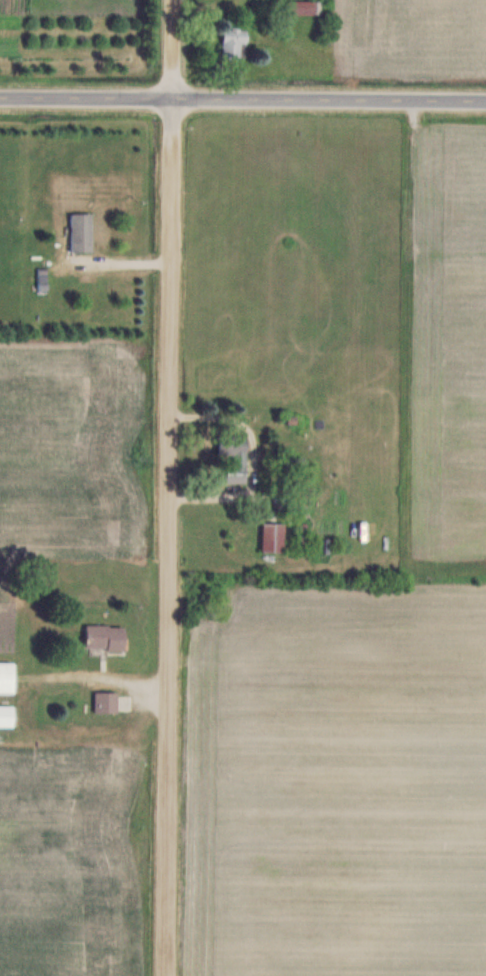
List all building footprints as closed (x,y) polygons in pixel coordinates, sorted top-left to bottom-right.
[(289,14),(321,14),(321,0),(289,0),(289,14)] [(223,27),(223,59),(248,59),(248,27),(223,27)] [(92,214),(72,214),(72,253),(93,252),(92,214)] [(286,522),(263,522),(263,552),(286,552),(286,522)] [(86,650),(127,650),(127,625),(86,625),(86,650)] [(0,663),(0,693),(15,693),(15,663),(0,663)] [(119,692),(96,692),(96,713),(119,713),(119,692)] [(14,726),(14,706),(0,706),(0,726),(14,726)]
